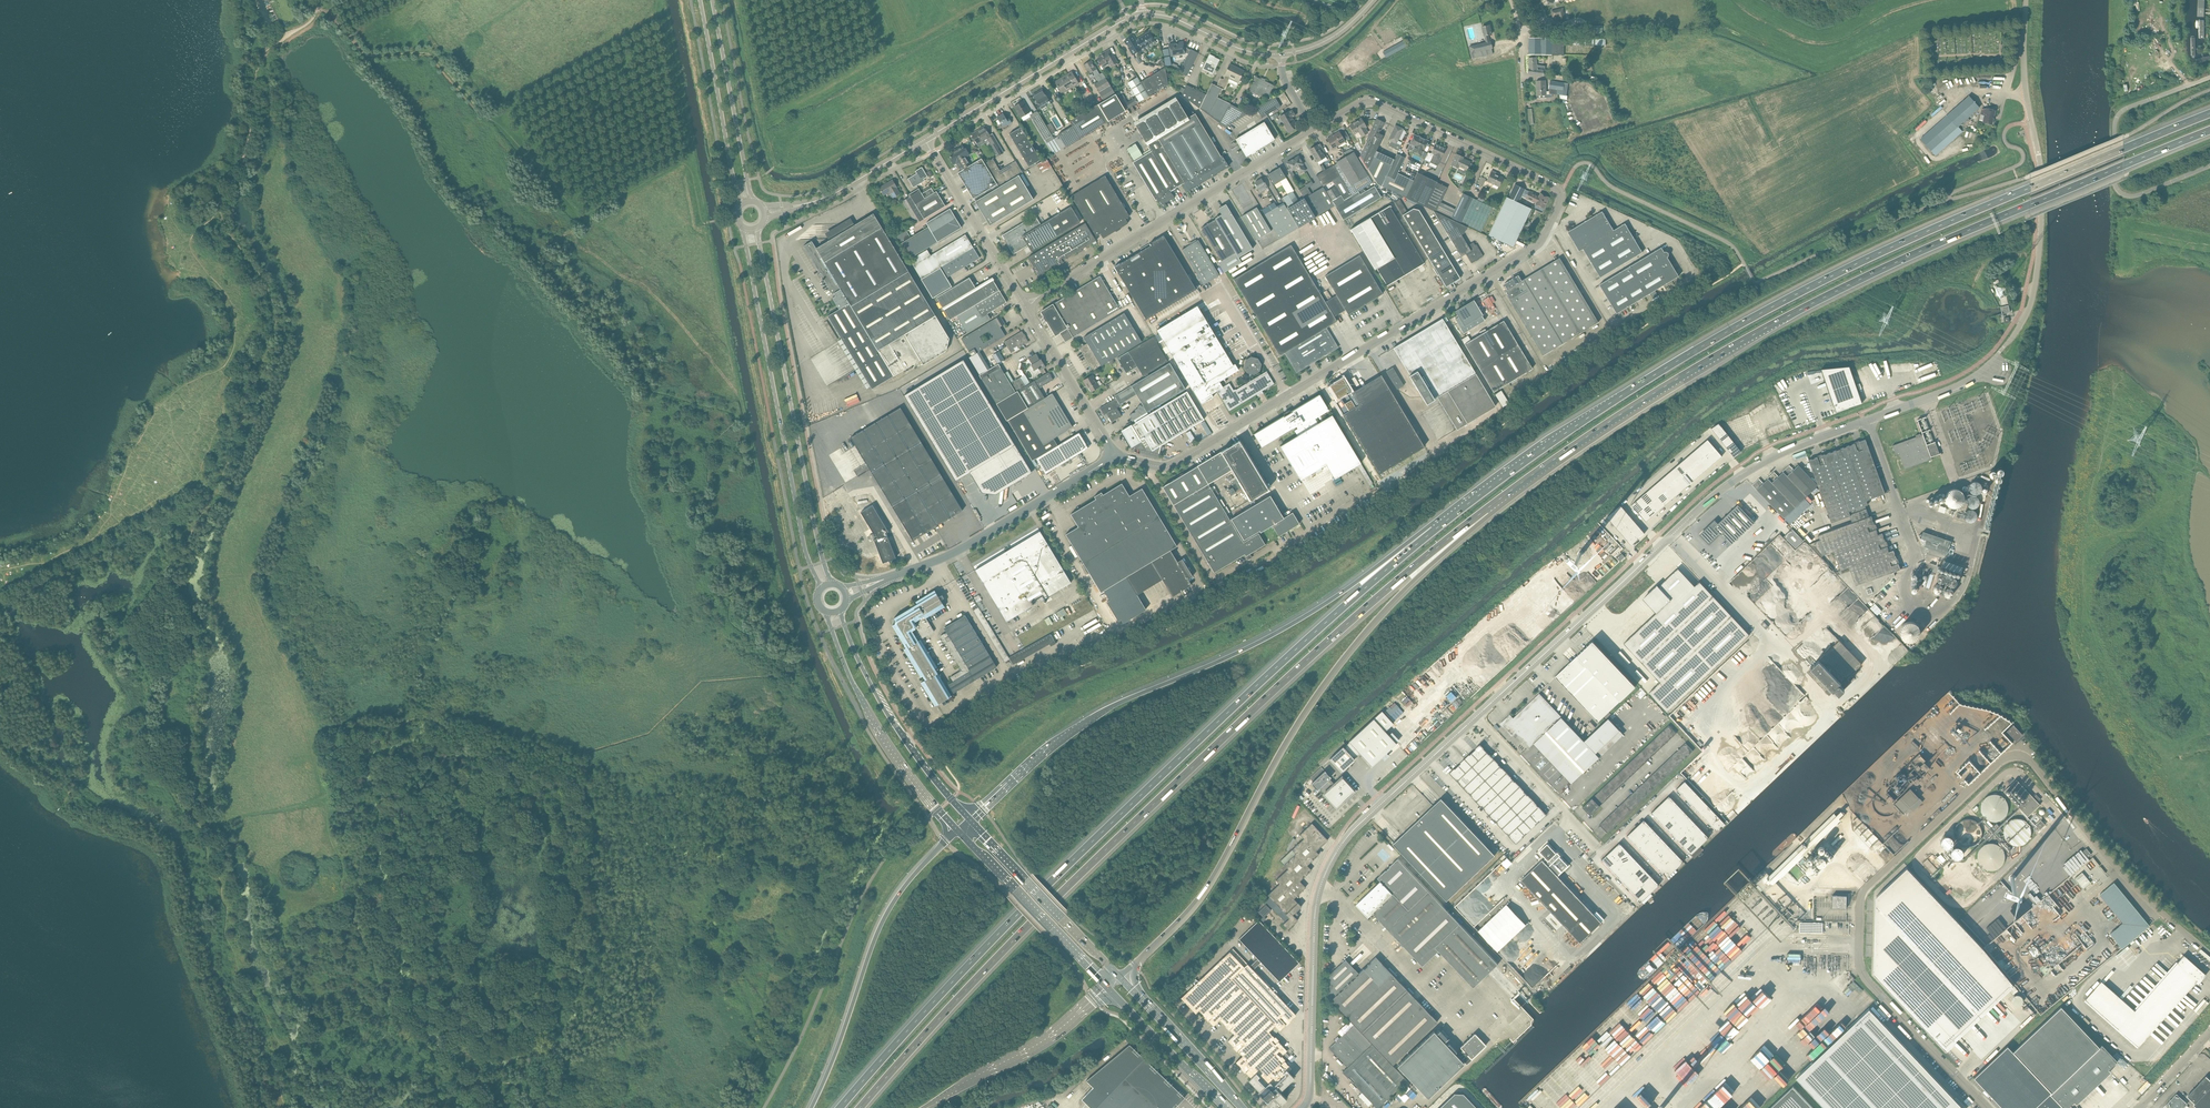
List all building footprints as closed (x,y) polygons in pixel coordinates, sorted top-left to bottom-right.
[(2205,0),(2197,0),(2197,16),(2204,17),(2205,0)] [(1553,17),(1558,16),(1560,23),(1566,21),(1563,9),(1552,11),(1553,17)] [(1484,36),(1485,36),(1486,42),(1490,41),(1488,35),(1492,34),(1490,25),(1482,27),(1484,36)] [(1133,36),(1125,41),(1133,54),(1141,50),(1140,49),(1148,44),(1154,41),(1154,40),(1149,32),(1136,40),(1133,36)] [(1529,54),(1552,55),(1552,39),(1552,38),(1550,38),(1550,35),(1544,35),(1544,38),(1532,38),(1531,38),(1529,38),(1529,54)] [(1486,42),(1470,46),(1473,58),(1493,54),(1491,48),(1493,48),(1491,41),(1490,41),(1486,42)] [(1198,53),(1191,49),(1190,50),(1184,47),(1183,42),(1169,45),(1170,54),(1175,53),(1176,55),(1185,53),(1186,53),(1188,54),(1181,68),(1180,72),(1179,72),(1186,76),(1198,53)] [(1395,46),(1383,53),(1386,57),(1397,51),(1395,46)] [(1163,49),(1165,66),(1171,65),(1169,48),(1163,49)] [(1109,49),(1106,51),(1100,54),(1101,56),(1097,58),(1102,65),(1108,61),(1111,66),(1117,62),(1109,49)] [(1209,54),(1208,58),(1202,69),(1212,74),(1219,60),(1212,56),(1213,56),(1209,54)] [(2194,65),(2209,59),(2209,55),(2193,60),(2194,65)] [(1529,68),(1528,74),(1544,76),(1545,66),(1537,65),(1536,57),(1529,58),(1530,68),(1529,68)] [(1126,110),(1121,102),(1102,72),(1100,74),(1091,60),(1083,64),(1089,74),(1092,71),(1098,81),(1094,84),(1104,100),(1098,104),(1108,121),(1126,110)] [(1220,78),(1217,86),(1220,87),(1220,86),(1225,88),(1228,81),(1237,85),(1239,81),(1239,80),(1242,81),(1244,77),(1241,76),(1244,71),(1239,68),(1235,67),(1230,64),(1225,74),(1225,75),(1223,79),(1220,78)] [(1168,85),(1165,67),(1141,82),(1149,96),(1168,85)] [(1077,70),(1073,72),(1079,82),(1083,80),(1077,70)] [(1071,72),(1060,78),(1055,82),(1062,93),(1078,83),(1071,72)] [(1135,79),(1128,83),(1134,94),(1136,97),(1139,102),(1149,96),(1138,78),(1137,77),(1135,79)] [(1262,93),(1268,96),(1274,85),(1256,77),(1251,88),(1256,90),(1254,93),(1260,96),(1262,93)] [(1546,80),(1536,81),(1537,95),(1537,96),(1537,98),(1547,98),(1546,94),(1549,94),(1552,94),(1560,95),(1561,95),(1562,90),(1567,91),(1568,88),(1564,87),(1564,83),(1550,81),(1549,88),(1549,91),(1546,91),(1546,80)] [(1206,94),(1199,108),(1219,123),(1230,104),(1217,97),(1222,88),(1220,87),(1218,87),(1217,86),(1212,83),(1206,94)] [(1186,85),(1181,95),(1199,108),(1206,94),(1186,85)] [(1033,95),(1042,109),(1046,106),(1044,104),(1049,101),(1042,89),(1033,95)] [(1936,156),(1962,132),(1958,127),(1979,108),(1969,96),(1921,139),(1936,156)] [(1175,97),(1134,122),(1135,123),(1146,143),(1147,142),(1152,150),(1157,148),(1173,138),(1174,139),(1201,123),(1195,113),(1176,99),(1175,97)] [(1275,97),(1270,100),(1256,109),(1262,118),(1281,106),(1275,97)] [(1132,100),(1125,104),(1127,108),(1134,103),(1132,100)] [(1017,111),(1021,117),(1030,112),(1027,107),(1023,101),(1014,107),(1017,111)] [(1108,121),(1098,104),(1069,121),(1072,126),(1080,138),(1108,121)] [(1219,123),(1225,127),(1248,114),(1230,104),(1219,123)] [(1983,122),(1992,124),(1995,110),(1987,108),(1986,109),(1982,108),(1979,120),(1983,121),(1983,122)] [(1289,112),(1288,111),(1279,117),(1282,121),(1283,120),(1286,124),(1284,125),(1287,129),(1296,124),(1292,117),(1295,116),(1292,110),(1289,112)] [(1061,149),(1038,112),(1031,116),(1054,154),(1061,149)] [(1003,113),(997,117),(998,120),(996,121),(998,125),(1001,124),(1002,127),(1006,124),(1007,125),(1012,122),(1009,117),(1006,119),(1003,113)] [(1359,131),(1361,136),(1368,132),(1365,128),(1366,127),(1361,118),(1349,125),(1355,134),(1359,131)] [(1360,156),(1368,168),(1376,151),(1384,134),(1380,132),(1384,122),(1376,119),(1366,141),(1367,141),(1360,156)] [(1246,157),(1275,139),(1264,122),(1235,139),(1246,157)] [(1046,126),(1051,134),(1055,132),(1050,123),(1046,126)] [(1173,138),(1157,148),(1179,185),(1182,184),(1187,191),(1229,166),(1222,155),(1221,156),(1201,123),(1174,139),(1173,138)] [(1398,151),(1401,146),(1396,144),(1403,129),(1395,125),(1388,140),(1390,141),(1388,146),(1398,151)] [(1080,138),(1072,126),(1058,134),(1065,147),(1080,138)] [(1036,164),(1042,161),(1035,151),(1033,147),(1021,127),(1009,134),(1030,168),(1036,164)] [(972,134),(978,145),(984,142),(983,140),(988,137),(992,145),(995,149),(998,155),(1003,153),(1000,146),(992,134),(992,133),(989,135),(985,128),(979,131),(978,130),(976,132),(975,131),(973,133),(972,134)] [(1333,149),(1345,141),(1339,132),(1327,139),(1333,149)] [(1414,135),(1407,149),(1421,156),(1428,141),(1418,136),(1414,135)] [(1142,155),(1135,144),(1128,148),(1134,160),(1142,155)] [(1317,161),(1319,165),(1320,165),(1319,164),(1327,160),(1325,157),(1321,151),(1323,149),(1320,144),(1318,146),(1317,145),(1310,149),(1317,161)] [(1435,144),(1431,152),(1431,153),(1431,154),(1428,152),(1425,159),(1437,165),(1441,157),(1445,149),(1435,144)] [(965,149),(963,145),(957,149),(956,148),(948,153),(950,157),(949,158),(953,165),(956,163),(961,171),(971,165),(966,157),(970,154),(966,148),(965,149)] [(1152,150),(1133,162),(1156,200),(1157,200),(1162,208),(1166,205),(1165,203),(1174,197),(1171,193),(1176,190),(1175,188),(1179,185),(1157,148),(1152,150)] [(1338,165),(1334,167),(1351,195),(1358,191),(1372,183),(1375,181),(1368,168),(1365,170),(1354,151),(1336,162),(1337,163),(1338,165)] [(1368,168),(1375,181),(1377,184),(1381,186),(1394,159),(1393,159),(1393,160),(1389,158),(1383,152),(1382,154),(1377,152),(1377,151),(1376,151),(1368,168)] [(1397,154),(1394,159),(1381,186),(1406,197),(1413,181),(1398,173),(1405,157),(1397,154)] [(1456,154),(1451,164),(1458,168),(1459,168),(1457,171),(1464,175),(1466,170),(1470,162),(1462,158),(1463,157),(1456,154)] [(1291,171),(1296,168),(1300,173),(1305,170),(1302,164),(1303,164),(1298,156),(1287,163),(1291,171)] [(997,184),(985,163),(982,158),(971,165),(961,171),(958,173),(973,198),(997,184)] [(1023,173),(1016,161),(1000,170),(993,159),(985,163),(997,184),(999,187),(1018,175),(1023,173)] [(1042,161),(1036,164),(1041,173),(1051,167),(1046,159),(1042,161)] [(1323,171),(1316,175),(1323,187),(1334,206),(1343,220),(1381,197),(1374,186),(1365,192),(1360,194),(1358,191),(1351,195),(1334,167),(1333,165),(1323,171)] [(915,171),(917,173),(908,178),(913,187),(925,180),(924,179),(928,176),(922,167),(915,171)] [(1268,174),(1274,184),(1286,177),(1280,167),(1268,174)] [(1492,171),(1487,181),(1499,186),(1503,178),(1495,174),(1496,173),(1492,171)] [(1406,197),(1416,202),(1425,207),(1437,182),(1427,177),(1417,172),(1413,181),(1406,197)] [(999,187),(975,201),(990,225),(1033,200),(1018,175),(999,187)] [(1129,216),(1105,175),(1071,196),(1096,236),(1100,233),(1103,238),(1115,231),(1116,232),(1120,229),(1120,228),(1128,223),(1125,218),(1129,216)] [(1459,185),(1458,188),(1460,189),(1463,190),(1465,187),(1469,178),(1466,177),(1465,177),(1461,186),(1459,185)] [(1256,187),(1259,193),(1268,188),(1264,182),(1263,183),(1261,178),(1254,182),(1257,187),(1256,187)] [(892,180),(879,188),(883,195),(889,191),(893,198),(900,193),(896,187),(897,187),(892,180)] [(1425,207),(1433,211),(1436,212),(1447,187),(1437,182),(1425,207)] [(1306,185),(1299,190),(1304,198),(1310,208),(1316,217),(1330,208),(1334,206),(1323,187),(1318,189),(1311,194),(1308,188),(1306,185)] [(1508,198),(1518,202),(1524,189),(1514,185),(1508,198)] [(919,188),(909,194),(910,196),(924,219),(945,206),(937,191),(934,192),(931,188),(922,193),(920,190),(919,188)] [(1526,198),(1536,203),(1535,204),(1544,208),(1549,198),(1540,194),(1539,196),(1529,191),(1526,198)] [(1281,198),(1283,203),(1298,227),(1316,217),(1304,198),(1298,201),(1293,192),(1281,198)] [(1455,209),(1451,218),(1461,223),(1461,222),(1481,232),(1493,208),(1480,201),(1462,193),(1455,209)] [(910,196),(902,201),(916,224),(924,219),(910,196)] [(1508,198),(1506,197),(1488,235),(1513,247),(1531,208),(1518,202),(1508,198)] [(1279,239),(1298,227),(1283,203),(1277,207),(1274,202),(1262,210),(1279,239)] [(1215,218),(1241,262),(1242,261),(1239,257),(1253,248),(1226,204),(1224,205),(1218,208),(1221,213),(1221,214),(1215,218)] [(1387,286),(1424,263),(1389,205),(1350,229),(1374,269),(1376,268),(1387,286)] [(1028,245),(1031,251),(1080,222),(1071,206),(1041,225),(1035,215),(1002,235),(1013,254),(1028,245)] [(1271,231),(1256,207),(1242,216),(1256,240),(1271,231)] [(926,223),(929,226),(932,232),(956,218),(950,208),(926,223)] [(1407,222),(1421,214),(1419,210),(1413,208),(1402,215),(1407,222)] [(1467,227),(1436,212),(1433,211),(1461,257),(1466,254),(1471,263),(1483,256),(1476,244),(1475,245),(1473,242),(1468,245),(1461,235),(1464,233),(1467,227)] [(1574,242),(1579,251),(1583,249),(1592,263),(1600,277),(1621,265),(1642,252),(1634,238),(1625,223),(1614,230),(1608,221),(1602,211),(1593,217),(1580,224),(1576,227),(1572,229),(1568,232),(1574,242)] [(812,241),(803,246),(816,267),(822,276),(833,294),(834,293),(836,296),(833,297),(839,308),(851,306),(909,271),(874,213),(849,228),(847,224),(841,224),(841,229),(834,229),(834,234),(828,234),(829,239),(829,240),(816,248),(812,241)] [(1411,229),(1425,221),(1421,214),(1407,222),(1411,229)] [(956,218),(932,232),(938,242),(962,227),(956,218)] [(1202,227),(1206,235),(1228,270),(1241,262),(1215,218),(1215,219),(1202,227)] [(1415,236),(1430,228),(1425,221),(1411,229),(1415,236)] [(1085,223),(1028,258),(1034,267),(1032,268),(1034,271),(1036,271),(1039,277),(1044,273),(1044,272),(1058,264),(1058,265),(1063,262),(1063,261),(1077,252),(1077,254),(1082,250),(1082,249),(1096,241),(1085,223)] [(938,242),(932,232),(929,226),(911,237),(907,231),(897,236),(910,258),(938,242)] [(1424,251),(1438,242),(1430,228),(1415,236),(1424,251)] [(1521,240),(1528,243),(1530,236),(1524,234),(1521,240)] [(927,249),(910,260),(921,279),(973,247),(968,239),(966,240),(964,235),(931,255),(927,249)] [(1146,319),(1196,289),(1164,237),(1114,267),(1146,319)] [(1198,240),(1182,250),(1203,285),(1219,275),(1198,240)] [(1428,258),(1442,249),(1438,242),(1424,251),(1428,258)] [(1291,245),(1233,279),(1279,356),(1285,352),(1289,358),(1297,371),(1308,364),(1309,365),(1312,363),(1311,362),(1337,347),(1325,328),(1337,321),(1334,316),(1345,310),(1348,314),(1383,294),(1359,255),(1325,276),(1336,295),(1332,298),(1327,290),(1322,293),(1327,301),(1325,302),(1291,245)] [(980,258),(973,247),(921,279),(933,298),(952,286),(947,278),(980,258)] [(1661,247),(1599,284),(1617,313),(1679,276),(1667,257),(1668,256),(1669,254),(1668,252),(1665,251),(1664,252),(1661,247)] [(1433,265),(1447,256),(1442,249),(1428,258),(1433,265)] [(1437,272),(1451,264),(1447,256),(1433,265),(1437,272)] [(1599,322),(1564,265),(1560,258),(1522,280),(1519,275),(1515,277),(1515,276),(1512,278),(1513,278),(1504,284),(1504,285),(1504,286),(1505,286),(1507,289),(1505,291),(1543,355),(1599,322)] [(1448,275),(1453,282),(1460,278),(1451,264),(1437,272),(1441,279),(1448,275)] [(839,309),(828,316),(841,338),(839,340),(857,369),(859,368),(871,387),(872,389),(894,376),(904,370),(905,372),(909,370),(912,368),(911,365),(921,360),(923,364),(946,350),(949,338),(935,315),(909,271),(851,306),(839,308),(839,309)] [(1441,279),(1446,287),(1453,282),(1448,275),(1441,279)] [(1065,342),(1081,332),(1120,309),(1100,276),(1053,304),(1042,311),(1056,335),(1060,332),(1065,342)] [(964,280),(936,297),(950,320),(957,316),(999,290),(993,280),(991,281),(989,279),(979,285),(975,287),(969,277),(964,280)] [(999,290),(957,316),(967,333),(991,318),(988,313),(1007,302),(999,290)] [(1391,296),(1397,310),(1404,307),(1398,293),(1391,296)] [(1490,310),(1495,307),(1489,296),(1485,299),(1490,310)] [(2006,296),(2000,297),(2001,305),(2008,303),(2006,296)] [(1457,315),(1454,316),(1454,317),(1458,323),(1464,332),(1480,323),(1484,320),(1481,315),(1482,315),(1475,303),(1473,300),(1474,300),(1473,300),(1464,306),(1464,305),(1464,306),(1462,307),(1462,306),(1462,307),(1457,310),(1459,314),(1457,315)] [(1233,365),(1204,317),(1197,305),(1157,330),(1159,334),(1163,340),(1178,365),(1178,366),(1192,390),(1193,390),(1201,404),(1213,397),(1211,394),(1217,391),(1229,411),(1274,384),(1266,371),(1251,381),(1250,379),(1251,374),(1254,374),(1259,371),(1261,364),(1258,358),(1251,357),(1245,360),(1244,367),(1247,373),(1249,373),(1248,379),(1250,381),(1234,391),(1229,383),(1223,387),(1219,381),(1239,370),(1235,364),(1233,365)] [(2010,312),(2008,305),(2001,307),(2003,314),(2010,312)] [(1093,370),(1141,341),(1124,313),(1084,337),(1087,343),(1080,347),(1093,370)] [(978,352),(1005,336),(1000,327),(1005,324),(1000,316),(961,339),(972,356),(974,354),(978,352)] [(1442,318),(1418,332),(1469,416),(1472,420),(1495,406),(1492,402),(1493,401),(1467,357),(1460,346),(1442,318)] [(1503,320),(1464,344),(1493,392),(1532,368),(1503,320)] [(827,321),(825,322),(827,327),(828,327),(834,341),(837,339),(831,326),(830,327),(827,321)] [(948,325),(947,326),(947,325),(943,328),(950,339),(955,336),(948,325)] [(1011,352),(1014,350),(1028,342),(1022,331),(1005,342),(1011,352)] [(1418,332),(1394,347),(1410,374),(1409,375),(1413,381),(1426,404),(1434,399),(1437,397),(1457,429),(1472,420),(1469,416),(1418,332)] [(1146,377),(1149,375),(1148,373),(1168,361),(1153,337),(1117,358),(1126,373),(1137,367),(1143,376),(1145,375),(1146,377)] [(972,356),(969,358),(979,375),(988,369),(978,352),(974,354),(972,356)] [(995,359),(992,360),(995,365),(998,363),(1004,360),(999,352),(993,355),(995,359)] [(1034,370),(1039,368),(1040,370),(1046,367),(1042,361),(1041,362),(1036,354),(1029,358),(1032,364),(1031,364),(1034,370)] [(918,386),(904,395),(955,480),(970,472),(982,492),(995,494),(996,491),(1000,491),(1000,488),(1004,488),(1005,485),(1009,486),(1009,483),(1013,483),(1031,472),(980,387),(963,359),(918,386)] [(1146,377),(1114,396),(1116,398),(1120,404),(1129,399),(1136,394),(1142,404),(1137,407),(1138,408),(1135,410),(1136,411),(1130,415),(1133,420),(1185,389),(1170,362),(1149,375),(1146,377)] [(988,369),(979,375),(996,403),(1030,383),(1024,375),(1010,383),(1014,381),(1008,371),(1004,373),(998,363),(995,365),(988,369)] [(1850,367),(1863,404),(1884,397),(1872,365),(1850,367)] [(1849,366),(1821,369),(1836,412),(1849,408),(1862,403),(1849,366)] [(1386,371),(1394,385),(1401,381),(1393,367),(1386,371)] [(1030,383),(996,403),(1007,420),(1008,420),(1045,398),(1039,388),(1053,380),(1049,372),(1047,373),(1030,383)] [(1343,378),(1329,386),(1335,396),(1337,395),(1340,399),(1335,402),(1378,474),(1424,446),(1381,374),(1352,392),(1343,378)] [(1087,384),(1091,391),(1099,386),(1092,375),(1083,380),(1086,385),(1087,384)] [(1508,403),(1500,390),(1494,394),(1502,407),(1508,403)] [(1123,429),(1121,430),(1131,446),(1131,447),(1133,446),(1134,447),(1136,448),(1137,448),(1138,449),(1139,449),(1141,450),(1160,454),(1159,454),(1161,445),(1204,419),(1187,391),(1136,422),(1124,430),(1123,429)] [(1045,398),(1008,420),(1032,460),(1036,458),(1053,448),(1049,441),(1053,438),(1073,427),(1067,417),(1064,413),(1052,393),(1045,398)] [(1285,415),(1253,434),(1253,435),(1254,434),(1261,446),(1296,426),(1297,429),(1294,431),(1297,436),(1287,442),(1284,443),(1284,444),(1281,445),(1280,446),(1300,480),(1326,464),(1334,479),(1357,465),(1361,463),(1332,415),(1323,420),(1321,421),(1318,423),(1315,419),(1318,417),(1321,415),(1329,410),(1319,395),(1320,394),(1290,412),(1290,413),(1289,413),(1288,411),(1285,413),(1286,415),(1285,415)] [(1116,398),(1102,406),(1104,409),(1107,408),(1108,411),(1106,412),(1103,414),(1106,419),(1109,417),(1111,415),(1114,420),(1122,415),(1117,408),(1120,405),(1120,404),(1116,398)] [(901,407),(851,437),(888,500),(902,522),(913,540),(931,529),(963,510),(901,407)] [(1939,454),(1940,454),(1926,416),(1917,420),(1922,434),(1921,435),(1920,433),(1915,435),(1916,437),(1892,445),(1896,454),(1899,453),(1904,469),(1932,459),(1931,457),(1939,454)] [(1719,423),(1712,429),(1715,434),(1723,428),(1719,423)] [(1723,428),(1715,434),(1719,438),(1726,432),(1723,428)] [(1053,448),(1036,458),(1045,474),(1088,448),(1079,432),(1077,434),(1053,448)] [(1726,432),(1719,438),(1723,443),(1730,437),(1726,432)] [(1730,437),(1723,443),(1726,448),(1734,442),(1730,437)] [(1708,439),(1703,443),(1710,452),(1715,448),(1708,439)] [(1865,439),(1847,446),(1866,500),(1885,494),(1865,439)] [(1734,442),(1726,448),(1730,452),(1737,446),(1734,442)] [(1225,451),(1236,470),(1249,462),(1237,443),(1225,451)] [(1703,443),(1698,447),(1705,456),(1710,452),(1703,443)] [(1737,446),(1730,452),(1734,457),(1741,451),(1737,446)] [(1847,446),(1828,453),(1809,460),(1818,485),(1831,523),(1860,512),(1858,508),(1868,505),(1866,500),(1847,446)] [(1698,447),(1694,451),(1701,460),(1705,456),(1698,447)] [(1715,448),(1710,452),(1717,460),(1722,456),(1715,448)] [(1218,481),(1224,477),(1236,470),(1225,451),(1206,462),(1218,481)] [(1694,451),(1689,456),(1696,464),(1701,460),(1694,451)] [(1710,452),(1705,456),(1713,464),(1717,460),(1710,452)] [(1689,456),(1684,460),(1691,468),(1696,464),(1689,456)] [(1705,456),(1701,460),(1708,468),(1713,464),(1705,456)] [(1684,460),(1679,464),(1686,472),(1691,468),(1684,460)] [(1701,460),(1696,464),(1703,472),(1708,468),(1701,460)] [(1194,483),(1199,492),(1212,484),(1218,481),(1206,462),(1188,473),(1194,483)] [(1249,462),(1236,470),(1248,489),(1260,481),(1249,462)] [(1679,464),(1674,468),(1682,476),(1686,472),(1679,464)] [(1696,464),(1691,468),(1698,476),(1703,472),(1696,464)] [(1798,465),(1794,470),(1790,466),(1788,467),(1787,467),(1783,471),(1783,472),(1778,477),(1774,473),(1773,474),(1772,474),(1767,478),(1768,479),(1763,483),(1759,479),(1758,481),(1757,480),(1752,485),(1784,518),(1790,512),(1795,507),(1801,501),(1804,498),(1806,496),(1813,490),(1818,485),(1798,465)] [(1674,468),(1670,472),(1677,480),(1682,476),(1674,468)] [(1691,468),(1686,472),(1694,481),(1698,476),(1691,468)] [(1248,489),(1236,470),(1224,477),(1236,496),(1248,489)] [(1670,472),(1665,476),(1672,484),(1677,480),(1670,472)] [(1686,472),(1682,476),(1689,485),(1694,481),(1686,472)] [(1165,487),(1171,497),(1194,483),(1188,473),(1165,487)] [(1665,476),(1660,480),(1667,489),(1672,484),(1665,476)] [(1682,476),(1677,480),(1684,489),(1689,485),(1682,476)] [(1218,481),(1212,484),(1223,503),(1236,496),(1224,477),(1218,481)] [(1660,480),(1655,484),(1663,493),(1667,489),(1660,480)] [(1677,480),(1672,484),(1679,493),(1684,489),(1677,480)] [(1961,508),(1966,501),(1973,508),(1968,509),(1967,511),(1966,518),(1971,522),(1974,521),(1978,516),(1978,515),(1975,508),(1980,506),(1983,494),(1982,491),(1983,489),(1984,487),(1982,482),(1977,481),(1972,482),(1966,489),(1956,487),(1949,490),(1946,493),(1946,498),(1947,502),(1955,509),(1954,513),(1957,515),(1960,510),(1961,508)] [(1078,527),(1066,534),(1101,592),(1104,590),(1109,600),(1107,601),(1118,620),(1121,618),(1123,622),(1146,609),(1137,594),(1162,579),(1173,596),(1191,585),(1188,579),(1193,576),(1182,559),(1177,562),(1170,550),(1177,546),(1142,488),(1129,496),(1122,483),(1103,495),(1101,492),(1095,496),(1096,499),(1071,514),(1078,527)] [(1199,492),(1194,483),(1171,497),(1177,507),(1200,493),(1199,492)] [(1223,503),(1212,484),(1199,492),(1200,493),(1206,503),(1211,511),(1223,503)] [(1655,484),(1651,488),(1658,497),(1663,493),(1655,484)] [(1672,484),(1667,489),(1675,497),(1679,493),(1672,484)] [(1651,488),(1646,492),(1653,501),(1658,497),(1651,488)] [(1667,489),(1663,493),(1670,501),(1675,497),(1667,489)] [(1646,492),(1641,496),(1648,505),(1653,501),(1646,492)] [(1206,503),(1200,493),(1177,507),(1183,517),(1206,503)] [(1663,493),(1658,497),(1665,505),(1670,501),(1663,493)] [(1270,495),(1231,519),(1243,540),(1259,530),(1260,532),(1271,525),(1278,536),(1299,523),(1292,512),(1283,517),(1270,495)] [(1641,496),(1636,501),(1644,509),(1648,505),(1641,496)] [(1658,497),(1653,501),(1660,509),(1665,505),(1658,497)] [(1636,501),(1632,505),(1639,513),(1644,509),(1636,501)] [(1653,501),(1648,505),(1656,513),(1660,509),(1653,501)] [(1211,511),(1206,503),(1183,517),(1189,527),(1212,513),(1211,511)] [(886,533),(889,531),(873,505),(861,512),(874,533),(872,534),(883,563),(896,558),(886,533)] [(1621,505),(1614,511),(1618,516),(1625,510),(1621,505)] [(1648,505),(1644,509),(1651,517),(1656,513),(1648,505)] [(1720,533),(1731,545),(1755,522),(1738,505),(1717,524),(1714,521),(1709,526),(1708,526),(1708,525),(1705,528),(1706,529),(1700,534),(1709,544),(1720,533)] [(1644,509),(1639,513),(1646,522),(1651,517),(1644,509)] [(1625,510),(1618,516),(1622,520),(1629,514),(1625,510)] [(1614,511),(1607,517),(1611,522),(1618,516),(1614,511)] [(1195,537),(1218,523),(1212,513),(1189,527),(1195,537)] [(1629,514),(1622,520),(1626,525),(1633,519),(1629,514)] [(1618,516),(1611,522),(1615,526),(1622,520),(1618,516)] [(1852,523),(1818,535),(1820,540),(1825,555),(1825,554),(1833,551),(1840,571),(1849,568),(1848,567),(1889,552),(1882,533),(1878,535),(1871,516),(1870,516),(1869,517),(1868,517),(1852,523)] [(1633,519),(1626,525),(1630,530),(1637,524),(1633,519)] [(1622,520),(1615,526),(1619,531),(1626,525),(1622,520)] [(1218,523),(1195,537),(1201,546),(1224,533),(1218,523)] [(1637,524),(1630,530),(1634,534),(1641,528),(1637,524)] [(1626,525),(1619,531),(1623,536),(1630,530),(1626,525)] [(1641,528),(1634,534),(1638,539),(1645,533),(1641,528)] [(1795,548),(1803,540),(1792,528),(1784,536),(1795,548)] [(1630,530),(1623,536),(1627,540),(1634,534),(1630,530)] [(1071,582),(1047,543),(1040,531),(975,569),(1006,621),(1071,582)] [(1919,535),(1919,536),(1920,538),(1923,545),(1924,545),(1924,547),(1946,554),(1949,548),(1951,541),(1946,539),(1923,532),(1923,533),(1921,534),(1919,535)] [(1201,546),(1207,556),(1219,549),(1230,542),(1224,533),(1201,546)] [(1272,545),(1265,533),(1246,544),(1253,556),(1272,545)] [(1634,534),(1627,540),(1631,545),(1638,539),(1634,534)] [(1242,563),(1230,542),(1219,549),(1231,570),(1242,563)] [(1231,570),(1219,549),(1207,556),(1219,577),(1231,570)] [(1894,572),(1900,569),(1893,550),(1889,552),(1848,567),(1849,568),(1850,571),(1839,575),(1866,604),(1895,576),(1894,572)] [(1944,561),(1942,567),(1961,574),(1963,567),(1944,561)] [(1930,563),(1928,570),(1937,573),(1940,566),(1930,563)] [(1657,585),(1656,586),(1643,598),(1651,606),(1651,607),(1656,613),(1624,643),(1660,682),(1649,693),(1667,712),(1750,635),(1740,624),(1700,582),(1695,586),(1678,568),(1659,586),(1657,585)] [(939,597),(935,591),(934,590),(916,601),(917,604),(894,617),(892,625),(906,647),(904,649),(921,677),(923,675),(925,679),(921,682),(935,706),(942,702),(944,705),(947,703),(945,700),(951,696),(935,668),(937,667),(921,639),(934,631),(926,618),(944,606),(940,600),(944,598),(942,595),(939,597)] [(974,610),(984,626),(988,623),(978,607),(974,610)] [(996,667),(965,615),(944,628),(947,632),(940,636),(943,639),(962,670),(950,677),(953,681),(949,684),(954,693),(996,667)] [(1904,626),(1903,626),(1902,627),(1902,628),(1901,629),(1901,630),(1901,631),(1900,632),(1900,633),(1900,634),(1901,634),(1901,635),(1901,636),(1901,637),(1902,638),(1902,639),(1903,639),(1903,640),(1904,640),(1904,641),(1905,641),(1906,642),(1907,642),(1908,643),(1909,643),(1910,643),(1911,643),(1912,643),(1913,643),(1914,642),(1915,642),(1916,641),(1917,641),(1917,640),(1918,640),(1918,639),(1919,638),(1919,637),(1920,637),(1920,636),(1920,635),(1920,634),(1920,633),(1920,632),(1920,631),(1920,630),(1920,629),(1919,628),(1919,627),(1918,627),(1918,626),(1917,625),(1916,625),(1916,624),(1915,624),(1914,624),(1913,623),(1912,623),(1911,623),(1910,623),(1909,623),(1908,623),(1907,624),(1906,624),(1905,625),(1904,625),(1904,626)] [(1009,658),(1010,659),(1012,663),(1013,665),(1049,644),(1051,646),(1056,643),(1050,633),(1009,658)] [(1811,667),(1833,691),(1837,696),(1851,683),(1847,679),(1863,664),(1840,640),(1811,667)] [(1598,722),(1636,686),(1593,641),(1592,641),(1578,655),(1566,666),(1556,676),(1555,676),(1598,722)] [(1008,660),(1000,642),(996,644),(1004,662),(1008,660)] [(1584,741),(1539,693),(1513,718),(1510,714),(1509,715),(1510,715),(1507,718),(1509,720),(1503,725),(1513,735),(1515,733),(1529,747),(1547,731),(1585,771),(1600,757),(1596,753),(1620,730),(1608,718),(1584,741)] [(1341,771),(1354,759),(1354,758),(1359,753),(1371,766),(1396,743),(1385,731),(1393,724),(1382,711),(1348,741),(1349,742),(1344,747),(1343,747),(1329,759),(1341,771)] [(2023,734),(2013,724),(2006,731),(2016,741),(2023,734)] [(1669,725),(1583,807),(1590,815),(1676,733),(1669,725)] [(1686,743),(1599,825),(1607,833),(1693,751),(1686,743)] [(1527,833),(1534,826),(1536,824),(1535,824),(1539,820),(1540,821),(1547,814),(1539,806),(1537,804),(1528,795),(1524,791),(1515,781),(1511,777),(1512,777),(1503,767),(1502,768),(1498,764),(1499,763),(1490,754),(1489,754),(1484,748),(1480,744),(1475,749),(1476,749),(1470,755),(1469,754),(1460,763),(1461,763),(1455,769),(1455,768),(1450,773),(1457,781),(1458,781),(1459,783),(1468,793),(1468,792),(1472,796),(1481,806),(1485,810),(1494,820),(1494,819),(1498,823),(1497,824),(1507,833),(1509,835),(1508,835),(1516,843),(1523,837),(1522,836),(1526,832),(1527,833)] [(1890,797),(1886,800),(1889,803),(1893,800),(1892,798),(1893,797),(1895,799),(1907,788),(1902,783),(1907,778),(1911,782),(1912,781),(1916,784),(1925,775),(1924,773),(1930,767),(1925,762),(1927,760),(1919,753),(1894,777),(1896,779),(1892,782),(1893,784),(1886,790),(1892,796),(1890,797)] [(1311,776),(1310,778),(1311,779),(1313,781),(1311,783),(1317,790),(1319,788),(1324,793),(1323,794),(1336,807),(1344,800),(1352,792),(1354,791),(1342,777),(1335,783),(1321,767),(1311,776)] [(2040,805),(2032,796),(2016,779),(2004,791),(2027,817),(2040,805)] [(1677,789),(1716,830),(1724,823),(1685,781),(1677,789)] [(1910,788),(1900,797),(1910,807),(1919,798),(1910,788)] [(1981,808),(1981,810),(1982,813),(1983,815),(1984,817),(1986,818),(1988,819),(1990,820),(1992,821),(1994,821),(1996,821),(1998,821),(2001,820),(2003,819),(2004,817),(2006,816),(2007,814),(2008,811),(2008,809),(2008,807),(2008,804),(2007,802),(2006,800),(2004,798),(2003,797),(2001,795),(1998,795),(1996,794),(1994,794),(1991,794),(1989,795),(1987,796),(1985,798),(1984,799),(1982,801),(1981,804),(1981,806),(1981,808)] [(1651,813),(1691,854),(1709,838),(1669,796),(1651,813)] [(1441,798),(1401,836),(1393,844),(1447,900),(1495,855),(1441,798)] [(1773,883),(1841,817),(1836,812),(1767,877),(1773,883)] [(2007,841),(2009,843),(2011,844),(2013,845),(2015,845),(2018,846),(2020,845),(2022,845),(2024,844),(2026,842),(2028,841),(2029,839),(2030,837),(2031,835),(2031,832),(2031,830),(2030,828),(2030,826),(2028,824),(2027,822),(2025,821),(2023,820),(2021,819),(2019,818),(2017,818),(2014,819),(2012,819),(2010,820),(2008,821),(2007,823),(2006,825),(2005,827),(2004,829),(2004,831),(2004,833),(2004,836),(2005,838),(2006,840),(2007,841)] [(1974,820),(1972,819),(1970,819),(1967,819),(1965,819),(1963,820),(1961,821),(1959,822),(1957,824),(1956,826),(1955,828),(1955,830),(1954,832),(1955,835),(1955,837),(1956,839),(1958,841),(1959,843),(1961,844),(1963,845),(1965,846),(1968,846),(1970,846),(1972,845),(1974,845),(1976,843),(1978,842),(1980,840),(1981,838),(1981,836),(1982,833),(1982,831),(1981,829),(1981,827),(1979,825),(1978,823),(1976,821),(1974,820)] [(1627,836),(1667,878),(1684,862),(1644,820),(1627,836)] [(2040,830),(2043,826),(2045,825),(2041,820),(2035,825),(2040,830)] [(1265,901),(1263,903),(1265,905),(1266,904),(1271,909),(1272,908),(1285,922),(1283,924),(1286,927),(1288,929),(1292,924),(1298,920),(1295,917),(1293,915),(1291,913),(1294,910),(1296,912),(1301,906),(1298,903),(1298,902),(1294,899),(1295,897),(1306,887),(1300,881),(1311,870),(1307,865),(1319,854),(1316,851),(1328,840),(1327,839),(1312,823),(1300,834),(1304,838),(1292,850),(1296,854),(1284,865),(1288,869),(1276,880),(1279,884),(1268,895),(1269,897),(1265,901)] [(1989,841),(2001,829),(1997,824),(1984,835),(1989,841)] [(1871,846),(1879,839),(1866,825),(1863,828),(1868,832),(1863,837),(1871,846)] [(1944,847),(1945,848),(1946,848),(1947,848),(1948,848),(1949,848),(1950,847),(1951,847),(1952,846),(1952,845),(1953,844),(1953,843),(1953,842),(1953,841),(1953,840),(1953,839),(1952,838),(1952,837),(1951,837),(1950,836),(1949,836),(1948,836),(1947,836),(1946,836),(1945,836),(1944,836),(1943,837),(1942,838),(1942,839),(1941,840),(1941,841),(1941,842),(1941,843),(1941,844),(1942,845),(1942,846),(1943,846),(1944,847)] [(2007,851),(2011,847),(2003,839),(1999,843),(2007,851)] [(1659,885),(1619,843),(1602,860),(1641,901),(1659,885)] [(1978,852),(1978,854),(1977,857),(1978,859),(1978,861),(1979,863),(1980,865),(1982,867),(1984,868),(1986,869),(1988,870),(1990,870),(1993,870),(1995,870),(1997,869),(1999,868),(2001,866),(2002,864),(2003,862),(2004,860),(2005,858),(2005,856),(2004,853),(2004,851),(2002,849),(2001,847),(1999,846),(1997,845),(1995,844),(1993,843),(1991,843),(1988,843),(1986,844),(1984,845),(1982,846),(1981,848),(1979,850),(1978,852)] [(1547,844),(1539,851),(1546,858),(1543,860),(1558,876),(1568,866),(1560,856),(1561,856),(1557,852),(1556,853),(1547,844)] [(1954,859),(1955,859),(1956,860),(1957,860),(1958,860),(1959,860),(1960,859),(1961,859),(1962,858),(1963,857),(1963,856),(1964,855),(1964,854),(1964,853),(1964,852),(1963,851),(1963,850),(1962,849),(1961,849),(1960,848),(1959,848),(1958,847),(1957,847),(1956,848),(1955,848),(1954,848),(1953,849),(1953,850),(1952,851),(1952,852),(1952,853),(1951,854),(1952,855),(1952,856),(1952,857),(1953,858),(1954,858),(1954,859)] [(1816,873),(1821,868),(1829,861),(1834,856),(1827,848),(1822,853),(1821,852),(1813,860),(1814,861),(1809,865),(1816,873)] [(2091,854),(2086,848),(2083,851),(2088,857),(2091,854)] [(1932,854),(1928,858),(1937,868),(1942,864),(1936,858),(1938,857),(1936,855),(1935,856),(1932,854)] [(1373,913),(1402,943),(1423,966),(1439,950),(1474,987),(1498,964),(1398,858),(1378,878),(1381,881),(1376,885),(1374,883),(1371,885),(1373,888),(1356,904),(1368,917),(1373,913)] [(1923,863),(1932,873),(1937,869),(1927,859),(1923,863)] [(1580,942),(1602,922),(1558,876),(1543,860),(1542,860),(1521,880),(1580,942)] [(1876,896),(1874,974),(1935,1039),(1936,1038),(1945,1048),(1998,998),(1999,999),(2009,990),(2013,995),(2019,990),(1984,949),(1907,867),(1876,896)] [(2075,879),(2084,889),(2092,883),(2083,873),(2075,879)] [(2150,926),(2114,883),(2099,895),(2122,923),(2110,933),(2122,948),(2137,936),(2150,926)] [(1841,895),(1841,896),(1832,895),(1832,908),(1846,908),(1847,903),(1849,903),(1847,903),(1847,897),(1847,896),(1847,895),(1846,895),(1846,894),(1845,894),(1844,894),(1843,894),(1842,894),(1841,895)] [(1498,951),(1527,924),(1507,903),(1478,930),(1498,951)] [(1265,905),(1258,911),(1262,916),(1260,918),(1263,922),(1266,919),(1264,916),(1271,910),(1271,909),(1266,904),(1265,905)] [(1788,920),(1793,915),(1789,911),(1784,916),(1788,920)] [(1258,959),(1250,966),(1253,969),(1260,963),(1261,964),(1262,963),(1279,981),(1299,963),(1295,959),(1259,920),(1239,939),(1258,959)] [(1719,925),(1723,930),(1729,925),(1725,921),(1719,925)] [(1823,923),(1799,922),(1799,932),(1823,933),(1823,923)] [(1571,952),(1578,944),(1571,939),(1565,946),(1571,952)] [(1181,997),(1196,1013),(1197,1012),(1199,1010),(1204,1015),(1214,1025),(1220,1019),(1234,1034),(1228,1040),(1239,1052),(1242,1056),(1238,1060),(1236,1062),(1250,1077),(1251,1077),(1248,1079),(1259,1090),(1260,1091),(1259,1092),(1262,1096),(1263,1097),(1263,1098),(1273,1107),(1276,1107),(1286,1098),(1279,1091),(1294,1077),(1288,1071),(1289,1070),(1291,1068),(1281,1057),(1287,1051),(1283,1046),(1269,1031),(1275,1025),(1279,1030),(1296,1015),(1253,969),(1250,966),(1233,948),(1181,997)] [(1807,967),(1808,953),(1794,953),(1794,967),(1807,967)] [(2101,981),(2085,999),(2138,1046),(2196,981),(2198,983),(2199,982),(2203,978),(2205,975),(2184,956),(2181,959),(2181,958),(2135,1010),(2101,981)] [(1345,959),(1329,975),(1328,997),(1392,1064),(1437,1022),(1376,957),(1359,973),(1345,959)] [(2157,962),(2146,975),(2156,984),(2167,971),(2157,962)] [(1756,1011),(1766,1002),(1755,991),(1748,998),(1750,1000),(1748,1002),(1756,1011)] [(2201,1012),(2209,1001),(2209,999),(2207,997),(2196,1008),(2201,1012)] [(2013,1052),(2051,1092),(2050,1093),(2064,1107),(2067,1107),(2074,1101),(2077,1104),(2111,1072),(2108,1069),(2117,1061),(2109,1052),(2102,1044),(2099,1047),(2061,1006),(2013,1052)] [(1953,1098),(1954,1098),(1869,1008),(1796,1077),(1825,1107),(1962,1107),(1953,1098)] [(2186,1020),(2190,1023),(2195,1018),(2190,1015),(2186,1020)] [(1788,1029),(1793,1035),(1797,1031),(1802,1036),(1807,1032),(1803,1026),(1804,1026),(1799,1020),(1788,1029)] [(1697,1035),(1712,1050),(1727,1035),(1715,1024),(1706,1033),(1702,1029),(1697,1035)] [(1339,1039),(1329,1048),(1347,1067),(1342,1072),(1376,1107),(1377,1107),(1407,1081),(1353,1025),(1339,1039)] [(1433,1031),(1396,1066),(1427,1098),(1463,1063),(1465,1062),(1466,1064),(1471,1059),(1486,1045),(1475,1033),(1460,1047),(1462,1050),(1456,1055),(1453,1052),(1456,1049),(1449,1041),(1446,1044),(1443,1042),(1447,1038),(1440,1031),(1439,1030),(1436,1034),(1433,1031)] [(1185,1097),(1144,1058),(1130,1044),(1090,1077),(1088,1075),(1085,1078),(1086,1080),(1093,1087),(1081,1099),(1091,1107),(1175,1107),(1185,1097)] [(1753,1044),(1741,1053),(1756,1071),(1763,1065),(1772,1076),(1782,1067),(1777,1061),(1773,1064),(1769,1060),(1774,1056),(1764,1045),(1758,1050),(1753,1044)] [(1974,1077),(2003,1107),(2064,1107),(2050,1093),(2051,1092),(2013,1052),(2007,1046),(1974,1077)] [(1746,1104),(1736,1091),(1737,1089),(1729,1079),(1721,1085),(1725,1079),(1721,1076),(1714,1085),(1717,1083),(1719,1086),(1710,1099),(1713,1101),(1718,1107),(1720,1106),(1722,1107),(1740,1107),(1746,1104)] [(2206,1077),(2188,1097),(2196,1104),(2195,1106),(2198,1107),(2209,1107),(2209,1080),(2206,1077)] [(1793,1086),(1770,1107),(1813,1107),(1793,1086)] [(1397,1095),(1404,1102),(1409,1097),(1402,1090),(1397,1095)] [(1463,1093),(1454,1093),(1453,1094),(1454,1095),(1440,1107),(1477,1107),(1463,1093)] [(2166,1104),(2170,1107),(2183,1107),(2187,1104),(2176,1094),(2166,1104)]
